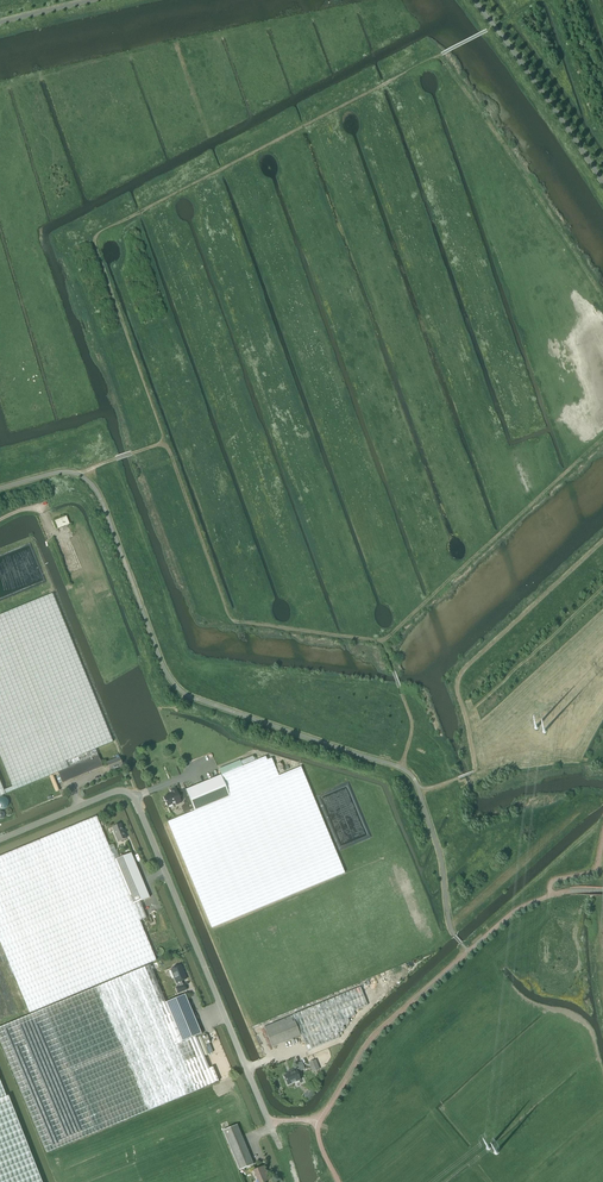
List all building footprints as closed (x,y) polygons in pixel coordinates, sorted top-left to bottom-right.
[(66,516),(55,521),(58,529),(69,524),(66,516)] [(51,767),(53,774),(58,772),(62,782),(62,783),(102,766),(98,756),(95,749),(113,742),(52,593),(0,615),(0,757),(11,783),(51,767)] [(194,811),(168,821),(211,927),(344,873),(335,851),(330,839),(312,795),(301,768),(300,767),(278,776),(274,765),(271,758),(267,760),(265,756),(221,775),(185,789),(193,809),(194,811)] [(119,757),(107,762),(110,770),(122,766),(119,757)] [(280,772),(284,770),(281,762),(276,764),(280,772)] [(11,783),(12,787),(3,790),(0,782),(0,796),(5,794),(53,774),(51,767),(11,783)] [(169,795),(164,797),(167,806),(175,803),(176,804),(181,802),(181,801),(183,801),(185,805),(181,806),(184,813),(193,809),(185,789),(185,788),(177,792),(177,790),(176,790),(175,787),(170,789),(171,792),(168,793),(169,795)] [(114,860),(96,816),(0,856),(0,942),(29,1013),(156,960),(139,921),(147,918),(140,901),(133,904),(114,860)] [(118,841),(126,838),(120,823),(112,827),(118,841)] [(131,853),(114,860),(133,904),(140,901),(149,897),(131,853)] [(185,994),(165,1002),(149,964),(0,1026),(0,1042),(46,1152),(219,1081),(213,1067),(209,1068),(196,1036),(201,1034),(185,994)] [(185,979),(181,972),(183,971),(180,965),(177,966),(177,965),(176,965),(173,965),(173,967),(173,968),(171,969),(176,983),(177,983),(178,987),(176,988),(178,992),(186,989),(184,984),(183,985),(181,981),(185,979)] [(293,1015),(264,1027),(272,1047),(301,1035),(308,1051),(339,1038),(337,1033),(345,1030),(343,1025),(350,1022),(348,1018),(355,1015),(353,1011),(367,1005),(360,987),(293,1014),(293,1015)] [(202,1036),(205,1045),(210,1043),(207,1035),(202,1036)] [(299,1068),(295,1069),(288,1072),(289,1074),(284,1075),(287,1084),(300,1079),(297,1072),(300,1071),(299,1068)] [(8,1096),(6,1096),(0,1081),(0,1181),(42,1181),(8,1096)] [(253,1164),(237,1124),(222,1130),(239,1170),(253,1164)] [(265,1171),(263,1166),(253,1170),(258,1181),(263,1181),(270,1179),(266,1170),(265,1171)]
